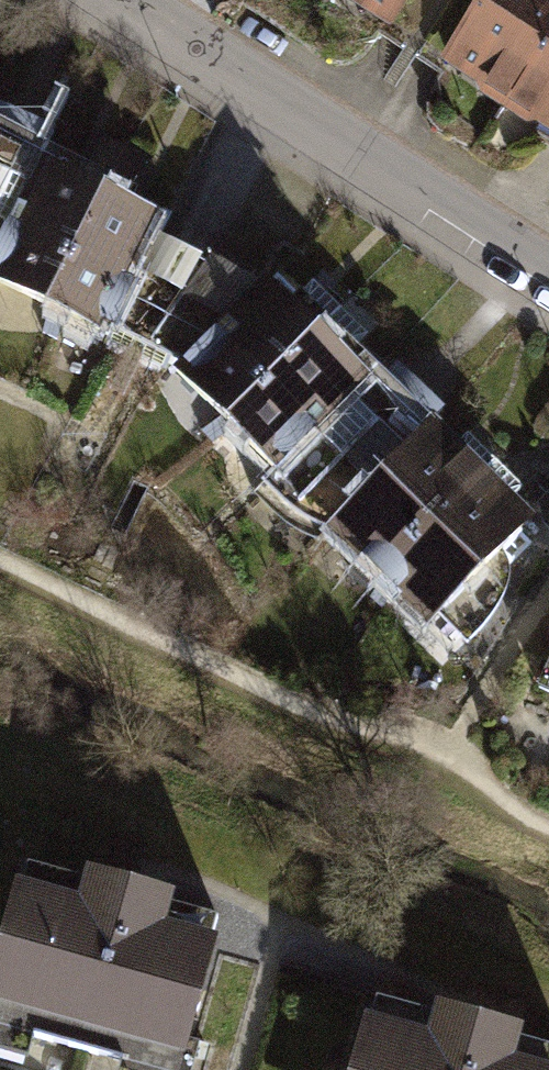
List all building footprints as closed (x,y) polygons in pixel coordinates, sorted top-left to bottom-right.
[(387,23),(402,0),(351,0),(387,23)] [(548,29),(548,0),(468,0),(432,59),(470,83),(470,91),(496,109),(548,29)] [(496,109),(522,124),(528,123),(548,135),(548,29),(496,109)] [(0,126),(0,283),(87,326),(92,318),(137,227),(150,200),(0,126)] [(92,318),(208,376),(281,306),(137,227),(92,318)] [(532,541),(294,294),(281,306),(208,376),(192,392),(430,639),(532,541)] [(14,859),(9,879),(71,897),(77,877),(14,859)] [(9,879),(0,908),(0,1009),(180,1060),(182,1053),(215,940),(206,937),(163,924),(168,905),(172,892),(130,880),(80,866),(77,877),(71,897),(9,879)] [(163,924),(206,937),(211,918),(168,905),(163,924)] [(374,991),(369,1010),(431,1028),(437,1009),(374,991)] [(369,1010),(351,1069),(548,1069),(548,1064),(523,1056),(528,1037),(532,1024),(483,1010),(440,998),(437,1009),(431,1028),(369,1010)] [(20,1060),(27,1039),(116,1065),(114,1069),(194,1069),(197,1058),(182,1053),(180,1060),(0,1009),(0,1054),(20,1060)] [(548,1064),(548,1044),(528,1037),(523,1056),(548,1064)]
